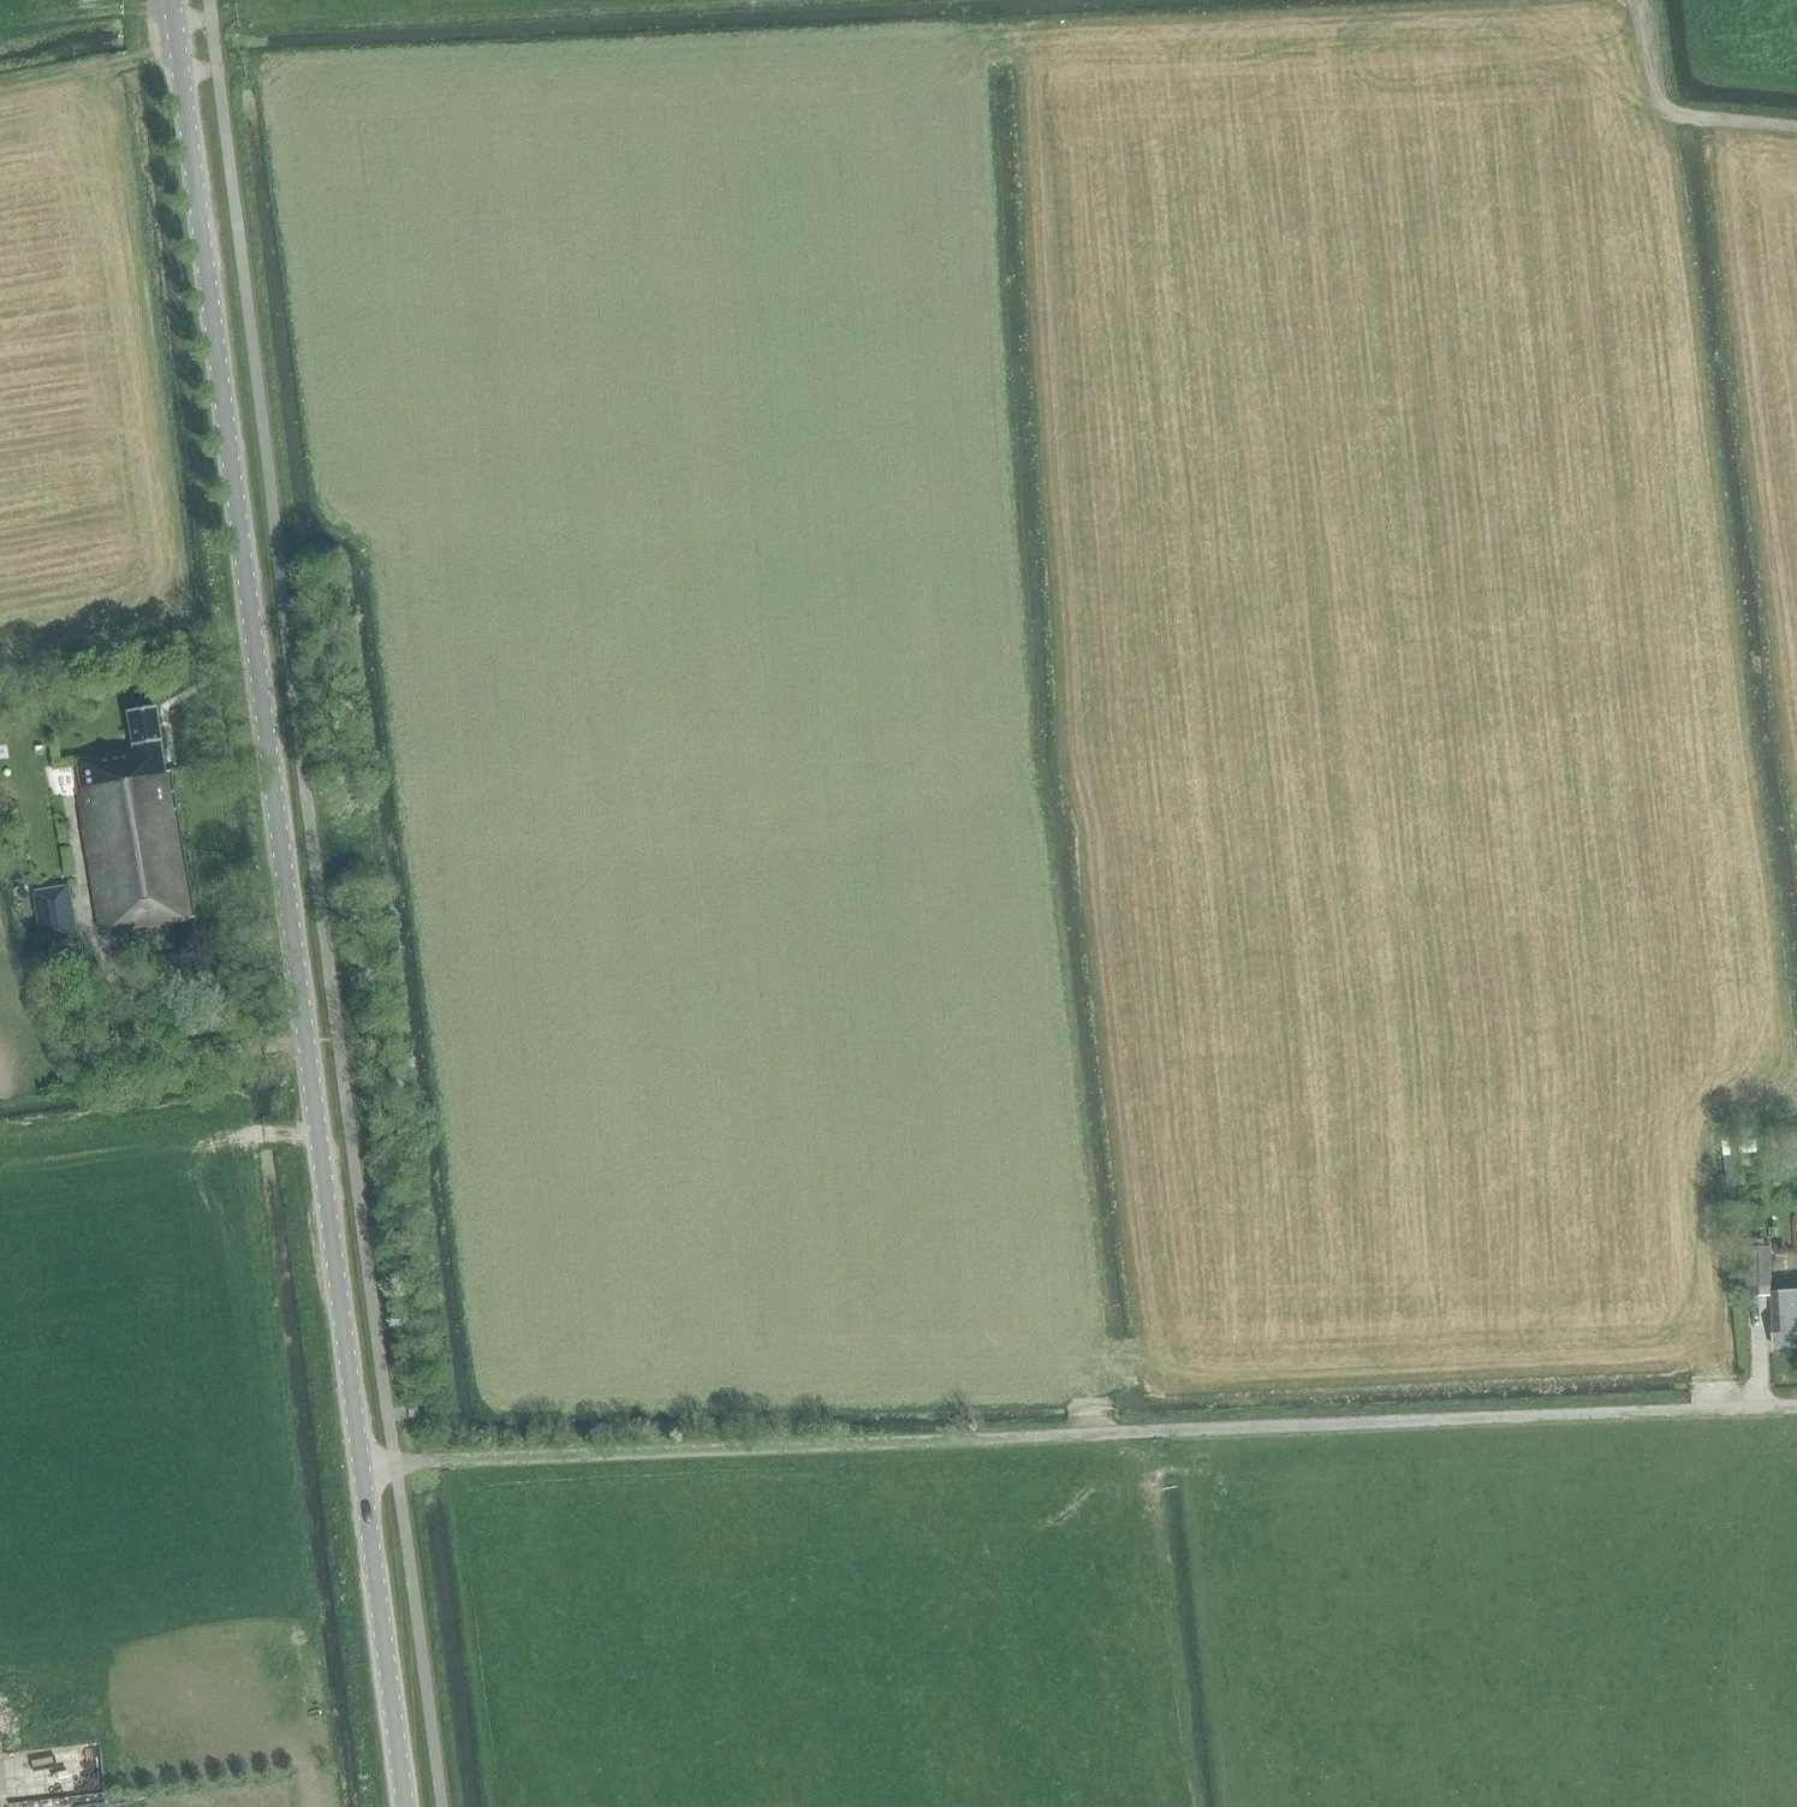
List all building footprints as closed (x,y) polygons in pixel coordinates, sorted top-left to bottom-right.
[(96,931),(192,915),(168,765),(163,766),(153,704),(127,709),(133,749),(74,758),(79,795),(74,796),(96,931)] [(36,940),(72,935),(64,884),(28,890),(36,940)] [(1771,1296),(1770,1246),(1744,1247),(1745,1296),(1771,1296)] [(1771,1291),(1772,1307),(1773,1349),(1796,1348),(1796,1289),(1771,1291)]
